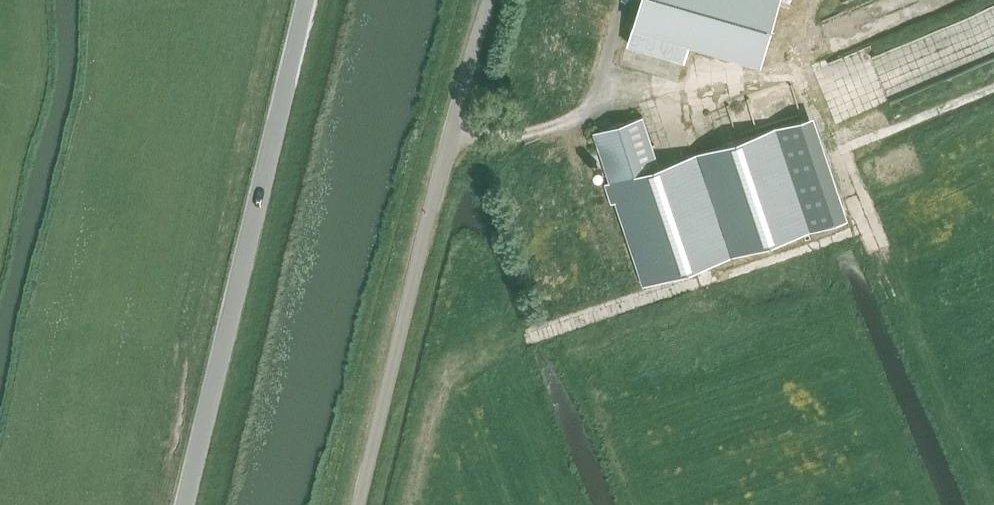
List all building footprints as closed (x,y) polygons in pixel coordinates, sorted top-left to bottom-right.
[(629,42),(687,59),(692,40),(757,58),(774,0),(641,0),(629,42)] [(829,5),(837,29),(870,18),(868,10),(885,4),(891,22),(955,0),(845,0),(829,5)] [(990,3),(988,26),(980,3),(961,10),(959,34),(966,34),(967,21),(979,17),(983,26),(993,27),(993,0),(989,0),(990,3)] [(993,44),(993,29),(984,33),(983,47),(993,44)] [(892,85),(955,64),(952,53),(929,61),(922,38),(916,39),(915,37),(880,49),(892,85)] [(719,119),(736,115),(732,96),(715,99),(719,119)] [(609,181),(605,183),(612,203),(618,201),(645,284),(849,217),(813,114),(657,166),(642,116),(593,132),(609,181)]
